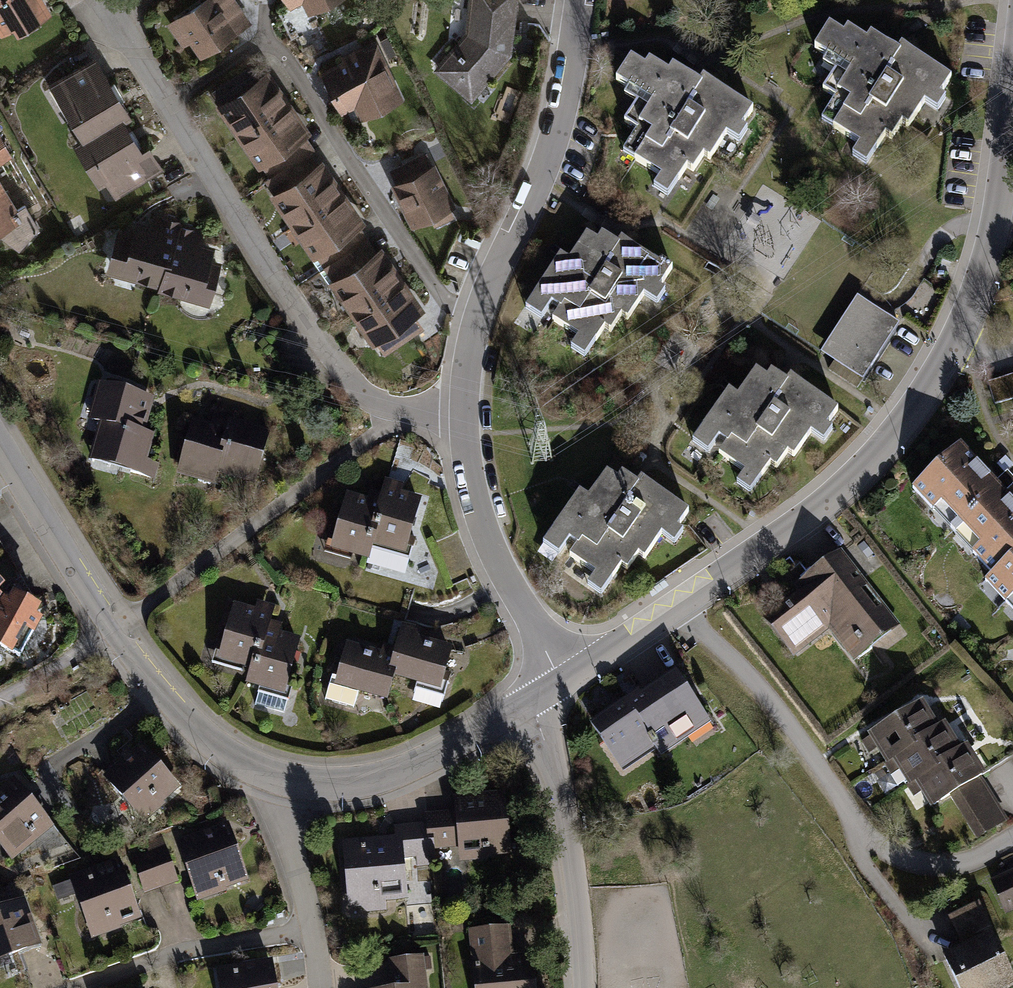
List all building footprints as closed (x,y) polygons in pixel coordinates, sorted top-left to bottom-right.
[(1,39),(15,31),(19,37),(54,16),(44,0),(0,0),(0,37),(1,39)] [(166,22),(182,45),(188,41),(200,57),(252,21),(237,0),(198,0),(166,22)] [(289,6),(302,0),(308,12),(332,0),(286,0),(289,6)] [(466,30),(433,69),(472,101),(513,53),(518,0),(469,0),(466,30)] [(846,31),(831,21),(816,45),(828,53),(823,61),(834,69),(822,88),(836,96),(823,118),(860,142),(853,153),(868,163),(888,132),(894,136),(904,119),(911,124),(927,99),(940,107),(949,94),(944,90),(954,74),(904,43),(901,48),(874,31),(870,37),(850,24),(846,31)] [(342,56),(320,66),(341,112),(355,105),(360,116),(402,97),(377,40),(363,46),(362,43),(340,53),(342,56)] [(97,52),(48,82),(80,134),(73,138),(101,185),(108,180),(118,196),(167,167),(152,142),(144,147),(127,119),(134,114),(97,52)] [(647,62),(631,53),(616,77),(628,85),(623,93),(635,100),(622,119),(636,128),(623,149),(661,173),(653,185),(668,194),(688,163),(694,167),(704,151),(711,156),(727,131),(740,139),(749,125),(744,122),(754,106),(704,74),(701,79),(674,62),(670,69),(650,56),(647,62)] [(417,315),(426,309),(381,243),(377,246),(362,225),(367,222),(323,157),(318,161),(311,151),(316,148),(308,135),(312,132),(268,67),(262,72),(255,61),(212,89),(220,100),(215,104),(258,168),(262,166),(268,175),(263,178),(273,192),(269,194),(312,258),(317,254),(333,279),(329,282),(372,345),(377,342),(385,354),(425,327),(417,315)] [(0,127),(0,161),(15,152),(0,127)] [(396,181),(391,183),(410,226),(430,217),(434,225),(456,215),(452,208),(456,206),(436,161),(433,162),(428,151),(390,169),(396,181)] [(21,219),(16,210),(20,208),(0,174),(0,231),(21,219)] [(20,208),(16,210),(21,219),(0,231),(0,234),(21,250),(41,228),(27,204),(20,208)] [(133,232),(116,228),(104,272),(158,287),(156,291),(210,305),(223,260),(212,257),(216,244),(202,240),(205,229),(180,223),(181,220),(155,213),(152,224),(136,219),(133,232)] [(590,232),(571,259),(563,253),(527,304),(541,314),(551,299),(559,305),(551,316),(578,334),(570,346),(585,356),(605,327),(610,331),(621,316),(627,320),(644,296),(657,305),(667,291),(662,287),(672,272),(624,239),(620,245),(604,233),(600,239),(590,232)] [(858,295),(821,349),(860,377),(898,323),(858,295)] [(759,368),(740,395),(731,389),(695,440),(710,450),(720,435),(728,440),(720,452),(746,470),(738,482),(753,492),(773,463),(779,467),(790,451),(796,456),(813,431),(826,440),(835,426),(830,423),(841,408),(793,375),(789,380),(773,369),(769,375),(759,368)] [(989,382),(997,406),(1012,400),(1012,375),(989,382)] [(153,397),(97,381),(86,419),(100,423),(89,460),(155,479),(160,463),(147,459),(154,434),(143,431),(153,397)] [(226,428),(192,418),(176,474),(213,485),(217,473),(255,484),(271,430),(228,418),(226,428)] [(961,443),(913,488),(994,574),(986,581),(1012,610),(1012,497),(961,443)] [(608,471),(589,497),(581,491),(545,543),(559,553),(570,538),(577,543),(569,554),(596,573),(588,584),(603,595),(623,566),(628,570),(639,554),(645,558),(662,534),(675,543),(685,529),(680,526),(690,511),(642,477),(638,483),(622,472),(618,478),(608,471)] [(367,498),(346,492),(330,549),(368,560),(372,545),(406,555),(422,497),(402,492),(404,484),(385,478),(381,493),(369,490),(367,498)] [(799,591),(765,618),(795,656),(830,629),(855,662),(902,625),(842,548),(794,585),(799,591)] [(0,604),(0,648),(2,647),(21,657),(35,632),(37,633),(46,617),(40,614),(45,605),(16,590),(11,598),(4,595),(0,604)] [(255,610),(234,604),(219,660),(250,668),(245,684),(285,695),(301,638),(280,632),(283,623),(272,620),(276,606),(258,601),(255,610)] [(394,654),(347,641),(334,685),(388,700),(394,677),(441,691),(454,646),(419,636),(421,629),(402,624),(394,654)] [(639,688),(589,721),(622,769),(656,747),(661,755),(711,722),(676,669),(641,692),(639,688)] [(925,700),(870,734),(888,764),(894,761),(911,788),(917,784),(932,809),(952,797),(978,840),(1009,821),(982,777),(988,773),(970,743),(963,747),(947,722),(940,726),(925,700)] [(119,761),(101,778),(143,825),(167,805),(165,803),(182,788),(141,742),(131,751),(129,749),(117,759),(119,761)] [(0,788),(0,848),(10,861),(53,826),(13,778),(0,788)] [(512,857),(506,791),(453,796),(455,811),(425,814),(426,822),(394,825),(395,835),(341,840),(348,909),(361,907),(367,913),(387,911),(386,902),(408,900),(404,859),(417,858),(418,867),(436,865),(434,850),(458,848),(459,863),(512,857)] [(228,823),(176,841),(197,902),(227,891),(226,889),(249,881),(228,823)] [(179,882),(162,836),(144,842),(147,853),(132,858),(144,894),(179,882)] [(120,858),(68,876),(91,940),(121,929),(120,927),(141,919),(120,858)] [(991,880),(1006,914),(1012,912),(1012,870),(991,880)] [(0,905),(0,962),(43,946),(25,896),(0,905)] [(980,901),(949,916),(962,943),(993,928),(980,901)] [(469,930),(475,987),(536,987),(533,954),(512,956),(509,926),(469,930)] [(994,931),(943,955),(959,987),(1012,987),(1012,973),(994,931)] [(425,955),(389,959),(392,987),(428,987),(425,955)] [(215,969),(218,987),(277,987),(272,960),(215,969)]
